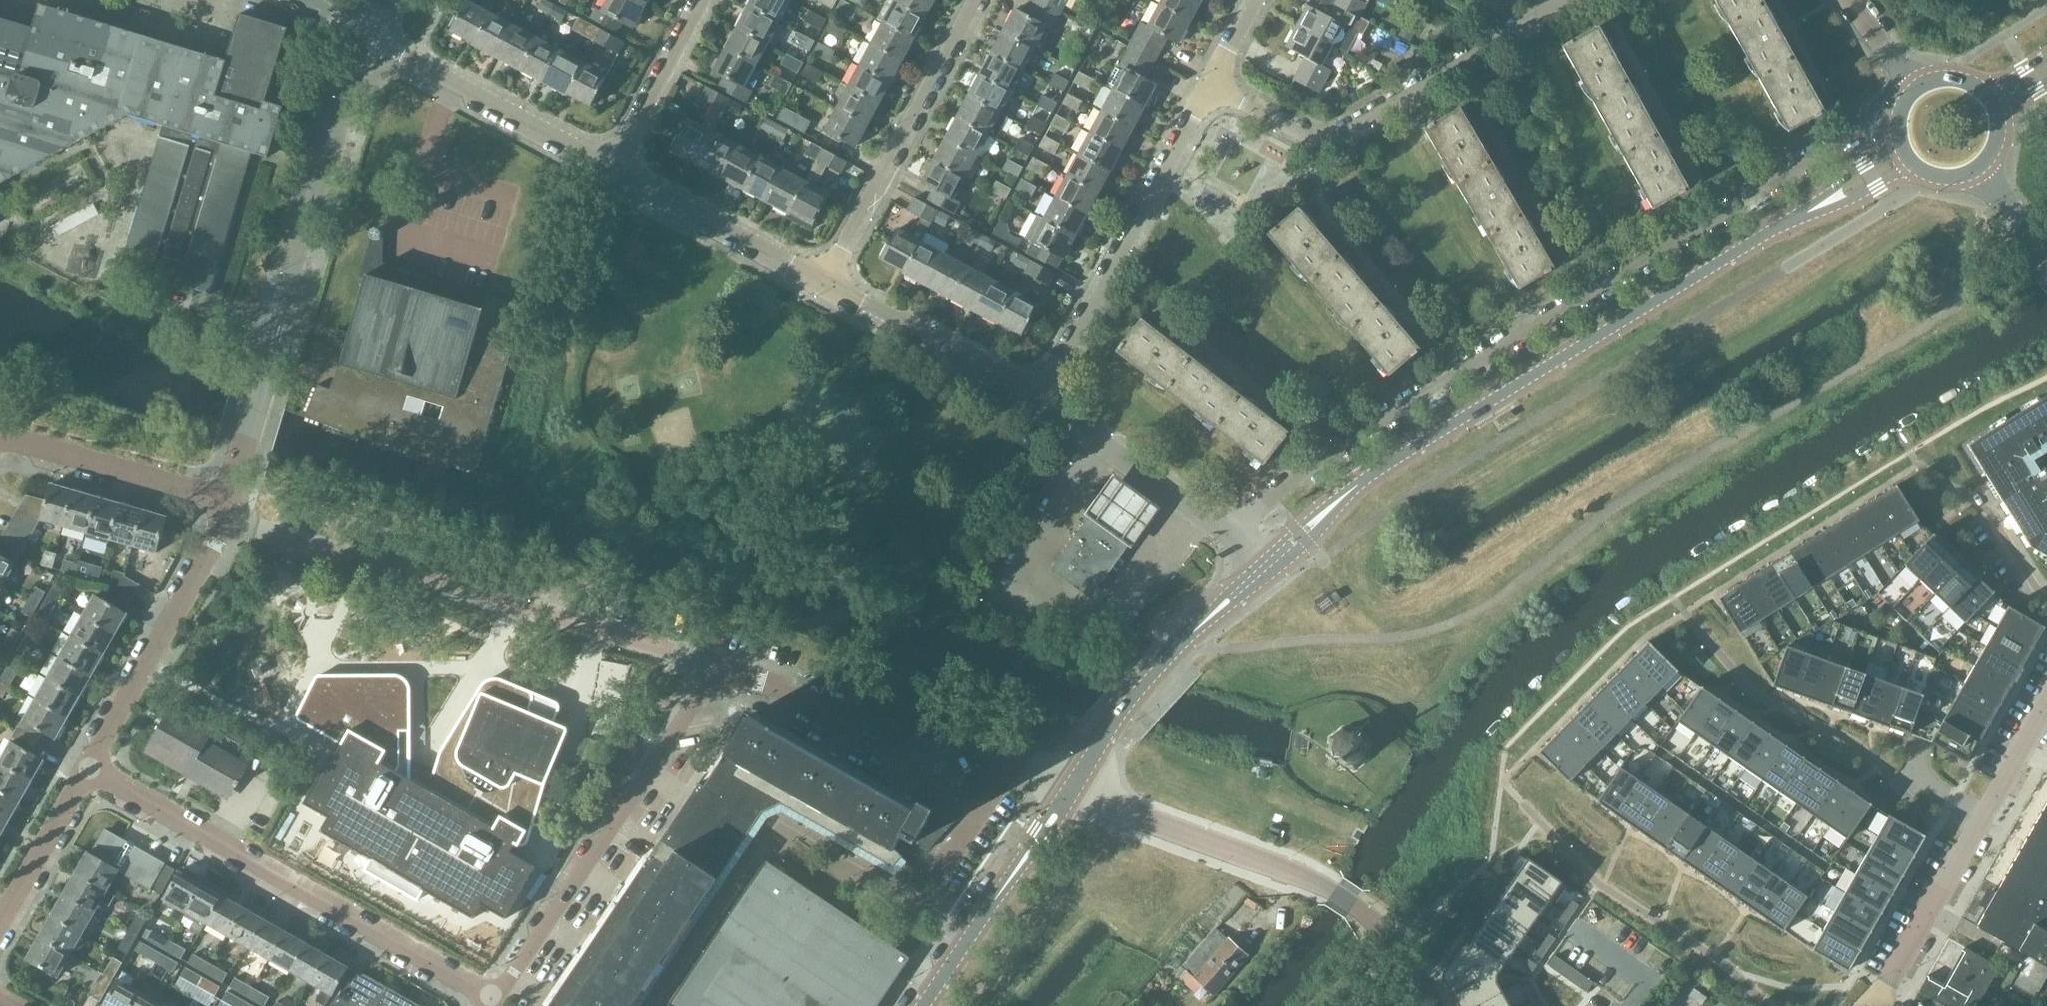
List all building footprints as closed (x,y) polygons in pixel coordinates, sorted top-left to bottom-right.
[(550,15),(555,5),(545,0),(542,0),(538,8),(550,15)] [(645,6),(634,0),(609,0),(602,12),(597,9),(591,19),(617,33),(623,22),(633,28),(645,6)] [(750,7),(779,23),(791,1),(789,0),(753,0),(750,7)] [(833,8),(837,0),(817,0),(833,8)] [(837,10),(853,19),(858,9),(842,0),(837,10)] [(896,1),(925,17),(935,0),(896,0),(896,1)] [(1201,0),(1163,0),(1160,6),(1190,22),(1202,0),(1201,0)] [(1335,3),(1360,17),(1367,4),(1360,0),(1337,0),(1335,3)] [(1763,0),(1715,0),(1729,24),(1765,4),(1763,0)] [(451,31),(475,44),(491,13),(467,1),(451,31)] [(896,1),(884,23),(914,39),(925,17),(896,1)] [(1034,1),(1026,16),(1046,26),(1045,27),(1052,30),(1060,15),(1034,1)] [(1308,5),(1297,26),(1333,45),(1342,50),(1360,17),(1335,3),(1328,16),(1308,5)] [(1795,58),(1765,4),(1729,24),(1759,78),(1795,58)] [(183,275),(181,284),(179,284),(179,285),(211,295),(252,153),(268,158),(284,108),(281,107),(292,71),(277,67),(288,29),(240,14),(226,61),(41,5),(33,28),(0,18),(0,184),(130,116),(169,127),(166,139),(160,137),(159,138),(161,138),(123,266),(121,266),(121,267),(151,276),(151,275),(150,275),(152,266),(183,275)] [(555,5),(550,15),(562,21),(567,12),(555,5)] [(1160,6),(1149,27),(1148,28),(1168,38),(1178,44),(1190,22),(1160,6)] [(750,7),(738,28),(768,44),(779,23),(750,7)] [(1015,10),(1004,31),(1034,48),(1045,27),(1046,26),(1026,16),(1015,10)] [(805,21),(821,30),(826,20),(810,12),(805,21)] [(475,44),(498,56),(514,26),(491,13),(475,44)] [(579,18),(573,29),(580,32),(586,22),(579,18)] [(826,32),(842,40),(847,30),(831,22),(826,32)] [(884,23),(873,44),(902,60),(914,39),(884,23)] [(1148,28),(1149,27),(1142,23),(1134,38),(1160,52),(1168,38),(1148,28)] [(498,56),(521,69),(537,38),(514,26),(498,56)] [(1333,45),(1297,26),(1286,47),(1306,58),(1294,80),(1319,93),(1331,70),(1322,65),(1333,45)] [(1630,81),(1600,27),(1563,47),(1593,101),(1630,81)] [(768,44),(738,28),(727,50),(756,66),(768,44)] [(597,40),(595,42),(619,55),(625,43),(614,37),(602,30),(597,40)] [(1034,48),(1004,31),(992,53),(1023,69),(1034,48)] [(794,43),(810,51),(815,42),(799,33),(794,43)] [(561,51),(537,38),(521,69),(544,81),(561,51)] [(814,53),(830,62),(835,52),(819,43),(814,53)] [(873,44),(861,66),(891,82),(902,60),(873,44)] [(1154,65),(1123,48),(1115,64),(1117,65),(1106,86),(1114,91),(1145,107),(1156,85),(1146,79),(1154,65)] [(715,72),(726,78),(744,88),(745,87),(756,66),(727,50),(715,72)] [(544,81),(568,94),(584,63),(561,51),(544,81)] [(1023,69),(992,53),(981,74),(1011,91),(1023,69)] [(782,65),(798,73),(803,63),(787,55),(782,65)] [(1825,113),(1795,58),(1759,78),(1789,133),(1825,113)] [(584,63),(568,94),(591,106),(608,76),(584,63)] [(803,75),(818,83),(824,73),(808,65),(803,75)] [(861,66),(850,88),(879,103),(891,82),(861,66)] [(1074,82),(1089,90),(1094,80),(1079,72),(1074,82)] [(981,74),(969,96),(1000,112),(1011,91),(981,74)] [(1055,74),(1050,83),(1064,91),(1069,81),(1055,74)] [(771,86),(786,95),(792,85),(776,76),(771,86)] [(744,88),(726,78),(721,88),(747,102),(753,91),(745,87),(744,88)] [(1623,156),(1660,136),(1630,81),(1593,101),(1623,156)] [(730,99),(706,87),(700,98),(724,111),(730,99)] [(850,88),(838,109),(868,125),(879,103),(850,88)] [(1145,107),(1114,91),(1103,112),(1133,129),(1145,107)] [(1063,104),(1077,112),(1082,102),(1068,94),(1063,104)] [(1043,95),(1038,105),(1053,113),(1058,103),(1043,95)] [(969,96),(958,117),(988,134),(1000,112),(969,96)] [(724,111),(736,117),(742,105),(730,99),(724,111)] [(811,122),(785,108),(779,119),(805,134),(811,122)] [(868,125),(838,109),(826,131),(856,147),(868,125)] [(1492,162),(1461,109),(1425,130),(1457,183),(1492,162)] [(1091,134),(1121,150),(1133,129),(1103,112),(1091,134)] [(1051,125),(1066,133),(1071,123),(1057,115),(1051,125)] [(770,136),(777,124),(765,117),(758,129),(770,136)] [(958,117),(946,139),(977,155),(988,134),(958,117)] [(1032,117),(1027,127),(1041,134),(1046,124),(1032,117)] [(673,150),(697,163),(713,132),(689,120),(673,150)] [(770,136),(782,142),(789,130),(777,124),(770,136)] [(736,145),(713,132),(697,163),(720,175),(736,145)] [(1080,156),(1110,172),(1121,150),(1091,134),(1080,156)] [(1690,190),(1660,136),(1623,156),(1653,210),(1690,190)] [(1040,147),(1054,154),(1060,144),(1045,137),(1040,147)] [(1020,138),(1015,148),(1029,156),(1035,146),(1020,138)] [(946,139),(935,161),(965,177),(977,155),(946,139)] [(804,157),(816,163),(824,149),(812,143),(804,157)] [(760,157),(736,145),(720,175),(744,188),(760,157)] [(824,149),(816,163),(840,176),(848,162),(824,149)] [(1110,172),(1080,156),(1068,177),(1098,193),(1110,172)] [(783,170),(760,157),(744,188),(767,200),(783,170)] [(1028,168),(1043,176),(1048,166),(1034,158),(1028,168)] [(1009,160),(1003,170),(1018,177),(1023,168),(1009,160)] [(923,183),(935,189),(953,199),(954,198),(965,177),(935,161),(923,183)] [(1488,237),(1524,216),(1492,162),(1457,183),(1488,237)] [(767,200),(790,213),(806,182),(783,170),(767,200)] [(1098,193),(1068,177),(1056,199),(1087,215),(1098,193)] [(1017,190),(1031,197),(1036,188),(1022,180),(1017,190)] [(997,181),(992,191),(1006,199),(1012,189),(997,181)] [(806,182),(790,213),(814,225),(830,195),(806,182)] [(953,199),(935,189),(929,200),(955,214),(961,202),(954,198),(953,199)] [(1087,215),(1056,199),(1045,220),(1075,237),(1087,215)] [(922,214),(934,220),(939,211),(927,204),(922,214)] [(1309,282),(1340,255),(1300,208),(1268,235),(1309,282)] [(939,211),(934,220),(946,227),(951,217),(939,211)] [(1488,237),(1519,290),(1555,269),(1524,216),(1488,237)] [(1021,240),(1010,235),(1008,223),(1001,220),(993,234),(1007,242),(1018,247),(1021,240)] [(1075,237),(1045,220),(1033,242),(1042,247),(1063,258),(1063,259),(1075,237)] [(526,306),(384,263),(384,233),(383,231),(378,229),(374,232),(360,278),(365,280),(349,333),(340,330),(337,340),(346,343),(340,364),(345,366),(335,391),(318,385),(305,418),(351,435),(476,472),(500,393),(480,387),(488,360),(508,366),(526,306)] [(968,239),(980,245),(985,236),(973,229),(968,239)] [(882,260),(906,273),(922,242),(898,230),(882,260)] [(985,236),(980,245),(992,251),(997,242),(985,236)] [(906,273),(929,285),(945,255),(922,242),(906,273)] [(1063,258),(1042,247),(1036,257),(1057,269),(1063,258)] [(1032,261),(1019,254),(1013,267),(1025,274),(1032,261)] [(929,285),(952,298),(968,267),(945,255),(929,285)] [(1381,302),(1340,255),(1309,282),(1349,329),(1381,302)] [(1025,274),(1048,286),(1055,273),(1032,261),(1025,274)] [(952,298),(975,310),(992,280),(968,267),(952,298)] [(1015,292),(992,280),(975,310),(999,322),(1015,292)] [(999,322),(1023,335),(1039,305),(1026,298),(1030,289),(1020,283),(1015,292),(999,322)] [(1349,329),(1389,377),(1421,350),(1381,302),(1349,329)] [(544,313),(532,309),(529,321),(540,324),(544,313)] [(1192,357),(1142,319),(1117,352),(1166,390),(1192,357)] [(1241,395),(1192,357),(1166,390),(1215,428),(1241,395)] [(1215,428),(1264,466),(1290,433),(1241,395),(1215,428)] [(2046,445),(2046,413),(2039,400),(2037,402),(2041,407),(2025,417),(2021,411),(2008,420),(2030,455),(2046,445)] [(2025,460),(2025,459),(2030,455),(2008,420),(2006,421),(2010,426),(1994,436),(1990,430),(1967,445),(1989,481),(2025,460)] [(2043,467),(2043,468),(2034,474),(2025,460),(1989,481),(1990,481),(2000,497),(1999,497),(2010,515),(2046,493),(2046,494),(2046,473),(2043,467)] [(1085,517),(1088,519),(1123,547),(1128,551),(1158,508),(1113,477),(1085,517)] [(41,519),(65,526),(75,491),(51,485),(46,501),(41,519)] [(1898,534),(1919,521),(1896,485),(1877,498),(1876,497),(1875,498),(1898,534)] [(65,526),(88,533),(98,498),(75,491),(65,526)] [(2032,548),(2033,548),(2033,549),(2040,552),(2046,540),(2046,494),(2046,493),(2010,515),(2030,547),(2032,548)] [(27,496),(19,510),(39,522),(41,519),(46,501),(27,496)] [(88,533),(111,539),(121,505),(98,498),(88,533)] [(1875,498),(1875,499),(1859,509),(1859,508),(1858,508),(1881,545),(1898,534),(1875,498)] [(111,539),(134,546),(144,511),(121,505),(111,539)] [(1858,508),(1857,509),(1858,510),(1842,520),(1842,519),(1841,519),(1864,555),(1881,545),(1858,508)] [(1101,509),(1057,569),(1090,592),(1134,532),(1101,509)] [(34,532),(40,522),(19,510),(13,521),(34,532)] [(144,511),(134,546),(157,553),(167,518),(144,511)] [(1841,519),(1840,520),(1841,520),(1825,531),(1824,530),(1847,566),(1864,555),(1841,519)] [(34,532),(13,521),(7,531),(28,543),(34,532)] [(1824,530),(1823,531),(1808,541),(1807,541),(1806,541),(1829,577),(1847,566),(1824,530)] [(28,543),(7,531),(1,541),(22,553),(28,543)] [(1949,549),(1949,548),(1948,549),(1935,536),(1934,534),(1914,555),(1929,570),(1949,549)] [(16,563),(22,553),(1,541),(0,544),(0,554),(16,563)] [(1806,541),(1806,542),(1790,552),(1789,552),(1812,588),(1829,577),(1806,541)] [(1964,563),(1963,563),(1949,550),(1950,550),(1949,549),(1929,570),(1944,584),(1964,563)] [(42,565),(53,568),(56,555),(46,552),(42,565)] [(1789,552),(1788,552),(1789,553),(1773,563),(1773,562),(1772,563),(1795,599),(1812,588),(1789,552)] [(4,585),(16,563),(0,554),(0,583),(4,585)] [(65,572),(76,575),(80,561),(69,558),(65,572)] [(1772,563),(1771,563),(1772,564),(1756,574),(1755,573),(1755,574),(1778,610),(1795,599),(1772,563)] [(1979,577),(1978,577),(1964,564),(1965,564),(1964,563),(1944,584),(1959,598),(1979,577)] [(88,579),(99,582),(103,568),(92,565),(88,579)] [(111,585),(118,589),(125,577),(125,574),(115,572),(111,585)] [(1761,621),(1778,610),(1755,574),(1754,574),(1754,575),(1739,585),(1738,584),(1737,585),(1761,621)] [(125,577),(118,589),(134,597),(140,586),(125,577)] [(1959,598),(1975,613),(1995,592),(1993,591),(1992,591),(1979,578),(1979,577),(1959,598)] [(49,597),(58,602),(65,590),(55,585),(49,597)] [(1737,585),(1737,586),(1717,598),(1740,634),(1761,621),(1737,585)] [(29,599),(39,605),(46,593),(36,587),(29,599)] [(104,600),(125,612),(131,602),(110,589),(104,600)] [(96,596),(84,617),(115,635),(127,613),(125,612),(104,600),(96,596)] [(58,602),(49,597),(42,609),(51,614),(58,602)] [(39,605),(29,599),(23,612),(32,617),(39,605)] [(2045,627),(2008,607),(1996,627),(2034,649),(2034,648),(2033,648),(2045,627)] [(84,617),(72,638),(103,656),(115,635),(84,617)] [(25,639),(34,644),(41,632),(32,626),(25,639)] [(2034,649),(1996,627),(1986,646),(2023,668),(2023,667),(2023,666),(2032,649),(2033,650),(2034,649)] [(13,629),(6,641),(15,646),(22,634),(13,629)] [(60,659),(91,677),(103,656),(72,638),(60,659)] [(34,644),(25,639),(18,651),(27,656),(34,644)] [(0,651),(0,654),(8,659),(15,646),(6,641),(0,651)] [(1632,657),(1631,658),(1662,688),(1678,671),(1662,655),(1662,654),(1661,654),(1649,642),(1639,651),(1638,652),(1632,658),(1632,657)] [(1807,654),(1787,646),(1772,687),(1774,687),(1775,686),(1792,693),(1792,694),(1793,694),(1807,654)] [(2023,668),(1986,646),(1975,665),(2012,686),(2013,686),(2012,685),(2022,668),(2023,668)] [(1827,660),(1807,654),(1793,694),(1794,694),(1794,693),(1812,700),(1811,700),(1812,701),(1827,660)] [(1617,673),(1616,673),(1646,703),(1662,688),(1631,658),(1631,659),(1624,667),(1623,666),(1623,667),(1623,668),(1617,673)] [(60,659),(48,680),(79,698),(91,677),(60,659)] [(1846,667),(1827,660),(1812,701),(1813,701),(1813,700),(1831,707),(1831,708),(1846,667)] [(2012,686),(1975,665),(1964,684),(2001,705),(2002,704),(2001,704),(2011,687),(2012,687),(2012,686)] [(1865,674),(1846,667),(1831,708),(1832,708),(1832,707),(1850,713),(1850,714),(1865,674)] [(1,680),(10,686),(17,673),(8,668),(1,680)] [(1646,703),(1616,673),(1615,674),(1616,675),(1609,682),(1608,682),(1607,683),(1608,683),(1602,689),(1601,688),(1601,689),(1631,719),(1646,703)] [(1884,681),(1865,674),(1850,714),(1851,715),(1852,714),(1869,720),(1869,721),(1870,721),(1884,681)] [(298,715),(298,716),(298,717),(299,718),(299,719),(300,720),(301,721),(302,721),(342,744),(337,753),(334,751),(317,780),(304,804),(328,818),(321,831),(371,860),(365,870),(418,900),(424,890),(474,919),(482,905),(506,919),(536,867),(511,852),(516,843),(518,844),(519,845),(520,845),(522,845),(523,845),(524,845),(525,844),(526,844),(527,843),(528,842),(528,841),(545,784),(567,732),(567,731),(567,730),(567,729),(566,728),(565,728),(553,723),(559,710),(559,709),(559,708),(559,707),(559,706),(559,705),(558,704),(557,704),(557,703),(556,702),(555,702),(502,680),(499,679),(497,679),(494,679),(492,679),(489,680),(487,681),(485,683),(483,685),(481,687),(442,749),(441,751),(440,754),(435,773),(410,765),(410,749),(400,749),(400,731),(410,731),(410,691),(410,688),(409,686),(408,683),(407,681),(405,679),(403,678),(401,677),(399,676),(396,675),(394,675),(321,676),(320,676),(319,676),(318,676),(318,677),(317,678),(316,678),(316,679),(299,713),(298,714),(298,715)] [(1,680),(0,682),(0,696),(3,698),(10,686),(1,680)] [(48,680),(36,700),(68,718),(79,698),(48,680)] [(1904,688),(1884,681),(1870,721),(1871,722),(1871,721),(1888,727),(1888,728),(1889,728),(1904,688)] [(2001,705),(1964,684),(1953,702),(1991,724),(1991,723),(1990,723),(2000,705),(2001,706),(2001,705)] [(1720,699),(1719,698),(1719,699),(1712,694),(1711,693),(1703,688),(1704,688),(1702,687),(1678,722),(1695,734),(1719,699),(1720,699)] [(1924,695),(1904,688),(1889,728),(1890,729),(1890,728),(1908,734),(1907,735),(1909,736),(1924,695)] [(1586,704),(1616,734),(1631,719),(1601,689),(1600,689),(1601,690),(1593,697),(1592,698),(1587,704),(1586,704)] [(1719,699),(1695,734),(1712,745),(1736,711),(1736,710),(1735,710),(1729,706),(1728,705),(1720,700),(1720,699),(1719,699)] [(36,700),(24,721),(24,722),(43,733),(55,740),(68,718),(36,700)] [(1991,724),(1953,702),(1943,721),(1980,743),(1980,742),(1980,741),(1990,724),(1990,725),(1991,724)] [(1616,734),(1586,704),(1585,705),(1578,713),(1577,713),(1577,714),(1572,719),(1571,719),(1570,719),(1601,750),(1616,734)] [(191,773),(224,792),(229,782),(238,787),(257,754),(172,705),(146,750),(189,775),(191,773)] [(1737,711),(1736,710),(1736,711),(1712,745),(1729,757),(1753,722),(1753,721),(1752,722),(1745,717),(1746,717),(1745,716),(1744,717),(1737,711)] [(885,862),(893,867),(902,857),(903,857),(902,856),(895,850),(903,835),(929,850),(942,836),(938,832),(951,817),(955,821),(961,814),(932,789),(921,801),(919,806),(916,811),(762,724),(759,729),(747,722),(750,717),(748,716),(734,742),(727,755),(726,754),(717,767),(782,803),(803,815),(802,815),(885,862)] [(1601,750),(1570,719),(1570,720),(1570,721),(1563,728),(1562,729),(1556,735),(1556,734),(1555,735),(1585,765),(1601,750)] [(16,731),(37,743),(43,733),(24,722),(24,721),(23,720),(16,731)] [(1980,743),(1943,721),(1931,742),(1967,763),(1979,743),(1980,743)] [(1753,722),(1729,757),(1746,769),(1769,734),(1770,734),(1769,733),(1769,734),(1762,729),(1761,728),(1753,723),(1754,722),(1753,722)] [(1371,742),(1361,729),(1344,726),(1331,737),(1329,753),(1339,767),(1356,769),(1369,759),(1371,742)] [(12,742),(32,753),(37,743),(16,731),(10,742),(12,743),(12,742)] [(1770,735),(1771,734),(1770,734),(1769,734),(1746,769),(1762,780),(1786,746),(1787,745),(1786,745),(1779,741),(1779,740),(1778,740),(1770,735)] [(1585,765),(1555,735),(1555,736),(1539,752),(1551,765),(1552,766),(1569,782),(1585,765)] [(12,743),(0,764),(32,781),(44,760),(32,753),(12,742),(12,743)] [(1804,757),(1803,756),(1802,757),(1796,752),(1795,751),(1795,752),(1787,746),(1787,745),(1786,746),(1762,780),(1779,792),(1803,757),(1804,757)] [(1820,768),(1819,769),(1812,764),(1813,764),(1812,763),(1811,763),(1804,758),(1804,757),(1803,757),(1779,792),(1796,803),(1820,769),(1820,768)] [(0,764),(0,791),(20,802),(32,781),(0,764)] [(782,803),(717,767),(710,778),(761,813),(762,812),(782,803)] [(1614,814),(1614,815),(1639,780),(1621,768),(1597,802),(1597,803),(1598,804),(1599,803),(1606,808),(1606,809),(1607,809),(1608,809),(1614,814)] [(1837,780),(1836,780),(1829,776),(1829,775),(1828,775),(1821,770),(1821,769),(1820,768),(1820,769),(1796,803),(1813,815),(1837,780)] [(717,880),(755,823),(757,822),(756,821),(762,812),(761,813),(710,778),(705,787),(700,783),(695,790),(661,840),(676,850),(675,851),(717,880)] [(1639,780),(1614,815),(1615,815),(1616,815),(1623,820),(1624,821),(1631,825),(1630,826),(1631,826),(1656,791),(1639,780)] [(1837,780),(1813,815),(1829,827),(1853,792),(1854,792),(1853,791),(1853,792),(1846,787),(1845,786),(1837,781),(1838,781),(1837,780)] [(8,823),(20,802),(0,791),(0,819),(8,823)] [(1647,838),(1648,838),(1672,803),(1656,791),(1631,826),(1632,827),(1632,826),(1640,832),(1641,833),(1641,832),(1648,837),(1647,838)] [(1855,792),(1854,792),(1853,792),(1829,827),(1847,839),(1871,804),(1870,803),(1869,803),(1863,799),(1862,798),(1854,793),(1855,792)] [(1664,849),(1665,850),(1689,815),(1672,803),(1648,838),(1649,839),(1649,838),(1657,843),(1658,844),(1664,848),(1664,849)] [(1976,927),(2029,957),(2012,988),(2044,1005),(2046,1005),(2046,804),(1976,927)] [(1681,861),(1706,826),(1689,815),(1665,850),(1666,849),(1674,855),(1673,855),(1674,856),(1675,855),(1681,860),(1681,861)] [(1878,836),(1915,857),(1915,856),(1914,856),(1918,849),(1919,849),(1919,848),(1926,836),(1911,827),(1910,826),(1910,827),(1890,816),(1889,815),(1878,836)] [(1698,872),(1698,873),(1723,838),(1706,826),(1681,861),(1682,862),(1683,861),(1690,866),(1690,867),(1691,867),(1698,872)] [(119,871),(137,881),(151,889),(166,864),(139,849),(135,843),(131,841),(127,842),(106,830),(91,854),(119,870),(119,871)] [(1914,858),(1915,857),(1878,836),(1867,855),(1904,876),(1904,875),(1908,868),(1909,867),(1908,867),(1913,858),(1914,858)] [(1714,884),(1715,884),(1739,849),(1723,838),(1698,873),(1699,873),(1707,878),(1708,879),(1715,883),(1714,884)] [(717,880),(675,851),(676,850),(661,840),(549,1005),(632,1005),(717,880)] [(1731,896),(1732,896),(1756,861),(1739,849),(1715,884),(1716,885),(1716,884),(1724,890),(1725,891),(1725,890),(1732,895),(1731,896)] [(88,852),(76,874),(107,892),(119,871),(119,870),(91,854),(88,852)] [(1903,877),(1904,876),(1867,855),(1856,874),(1893,895),(1894,894),(1893,894),(1897,887),(1898,886),(1898,885),(1903,876),(1903,877)] [(1527,859),(1516,876),(1555,903),(1567,887),(1567,885),(1566,885),(1566,884),(1530,859),(1528,858),(1528,859),(1527,859)] [(669,1004),(671,1005),(877,1005),(910,958),(766,861),(690,973),(690,974),(689,974),(686,979),(686,981),(685,981),(669,1004)] [(1756,861),(1732,896),(1732,897),(1733,896),(1741,901),(1740,902),(1741,902),(1742,902),(1748,907),(1749,908),(1773,873),(1756,861)] [(166,864),(151,889),(161,895),(176,870),(166,864)] [(179,922),(183,915),(186,911),(201,884),(194,880),(197,875),(184,868),(184,869),(181,873),(180,872),(162,903),(174,910),(170,917),(179,922)] [(1765,919),(1790,884),(1773,873),(1749,908),(1750,908),(1757,913),(1758,914),(1765,918),(1765,919)] [(76,874),(64,895),(95,913),(107,892),(76,874)] [(1893,895),(1856,874),(1845,892),(1882,914),(1883,913),(1882,912),(1886,905),(1887,906),(1887,904),(1892,895),(1893,895)] [(1543,921),(1555,903),(1516,876),(1504,892),(1539,916),(1538,917),(1543,921)] [(205,880),(202,885),(201,884),(186,911),(183,915),(195,922),(191,928),(201,933),(207,923),(222,896),(215,892),(218,887),(205,880)] [(1790,884),(1765,919),(1766,920),(1766,919),(1774,924),(1774,925),(1775,926),(1775,925),(1782,930),(1781,930),(1783,931),(1807,896),(1790,884)] [(1527,933),(1538,918),(1538,917),(1539,916),(1504,892),(1493,909),(1527,933)] [(1835,911),(1872,932),(1872,931),(1876,924),(1876,923),(1881,914),(1882,914),(1845,892),(1835,911)] [(64,895),(52,916),(83,934),(95,913),(64,895)] [(207,923),(228,935),(243,908),(222,896),(207,923)] [(1573,901),(1566,911),(1573,915),(1579,905),(1573,901)] [(228,935),(248,947),(264,920),(243,908),(228,935)] [(1515,950),(1527,933),(1493,909),(1481,926),(1515,950)] [(1566,911),(1559,920),(1566,925),(1573,915),(1566,911)] [(1871,933),(1872,932),(1835,911),(1824,930),(1861,951),(1861,950),(1865,943),(1866,942),(1865,942),(1871,933)] [(129,931),(138,936),(147,920),(138,915),(129,931)] [(52,916),(39,938),(71,955),(83,934),(52,916)] [(248,947),(269,959),(285,932),(264,920),(248,947)] [(1503,966),(1515,950),(1481,926),(1469,943),(1503,966)] [(1861,952),(1861,951),(1824,930),(1812,951),(1832,962),(1832,963),(1833,963),(1848,972),(1854,962),(1855,961),(1855,960),(1860,951),(1861,952)] [(138,936),(129,931),(120,946),(129,951),(138,936)] [(147,940),(164,950),(169,940),(152,931),(147,940)] [(306,944),(285,932),(269,959),(290,971),(306,944)] [(1549,934),(1543,944),(1549,949),(1556,939),(1549,934)] [(71,955),(39,938),(27,959),(59,977),(71,955)] [(1229,939),(1195,976),(1215,995),(1247,957),(1229,939)] [(169,940),(164,950),(181,959),(186,950),(169,940)] [(1466,941),(1464,943),(1465,943),(1466,942),(1471,945),(1465,954),(1460,951),(1459,950),(1446,969),(1444,972),(1443,973),(1443,974),(1443,975),(1443,976),(1443,977),(1443,978),(1443,979),(1446,983),(1447,986),(1456,1003),(1457,1002),(1462,999),(1466,1005),(1475,1005),(1502,991),(1497,982),(1497,976),(1503,966),(1469,943),(1466,941)] [(139,953),(156,963),(162,954),(144,944),(139,953)] [(290,971),(311,982),(326,956),(306,944),(290,971)] [(1543,944),(1536,954),(1542,958),(1549,949),(1543,944)] [(1929,975),(1920,991),(1946,1005),(1978,1005),(2000,967),(1966,947),(1944,984),(1929,975)] [(156,963),(174,973),(179,963),(162,954),(156,963)] [(211,964),(194,954),(189,963),(206,973),(211,964)] [(326,956),(311,982),(332,995),(348,968),(326,956)] [(1556,956),(1549,966),(1555,970),(1562,960),(1556,956)] [(105,972),(114,977),(122,963),(113,958),(105,972)] [(1528,958),(1523,965),(1533,972),(1537,965),(1528,958)] [(1562,960),(1555,970),(1561,975),(1568,965),(1562,960)] [(228,974),(211,964),(206,973),(223,983),(228,974)] [(1568,965),(1561,975),(1568,979),(1575,969),(1568,965)] [(203,977),(186,968),(181,977),(198,987),(203,977)] [(1575,969),(1568,979),(1574,984),(1581,974),(1575,969)] [(114,977),(105,972),(103,971),(89,995),(100,1002),(114,977)] [(362,977),(352,971),(338,995),(348,1001),(362,977)] [(1581,974),(1574,984),(1580,988),(1587,978),(1581,974)] [(221,987),(203,977),(198,987),(215,996),(221,987)] [(338,995),(332,1004),(336,1005),(421,1005),(378,982),(377,985),(362,977),(348,1001),(338,995)] [(253,988),(236,978),(230,987),(248,997),(253,988)] [(1587,978),(1580,988),(1587,993),(1594,983),(1587,978)] [(140,992),(119,980),(104,1005),(132,1005),(140,992)] [(253,988),(248,997),(264,1005),(265,1005),(270,997),(253,988)] [(1532,989),(1522,994),(1525,1001),(1536,996),(1532,989)] [(228,991),(223,1000),(233,1005),(243,1005),(245,1001),(228,991)] [(1502,991),(1475,1005),(1510,1005),(1502,991)] [(161,1004),(140,992),(132,1005),(159,1005),(161,1004)]
